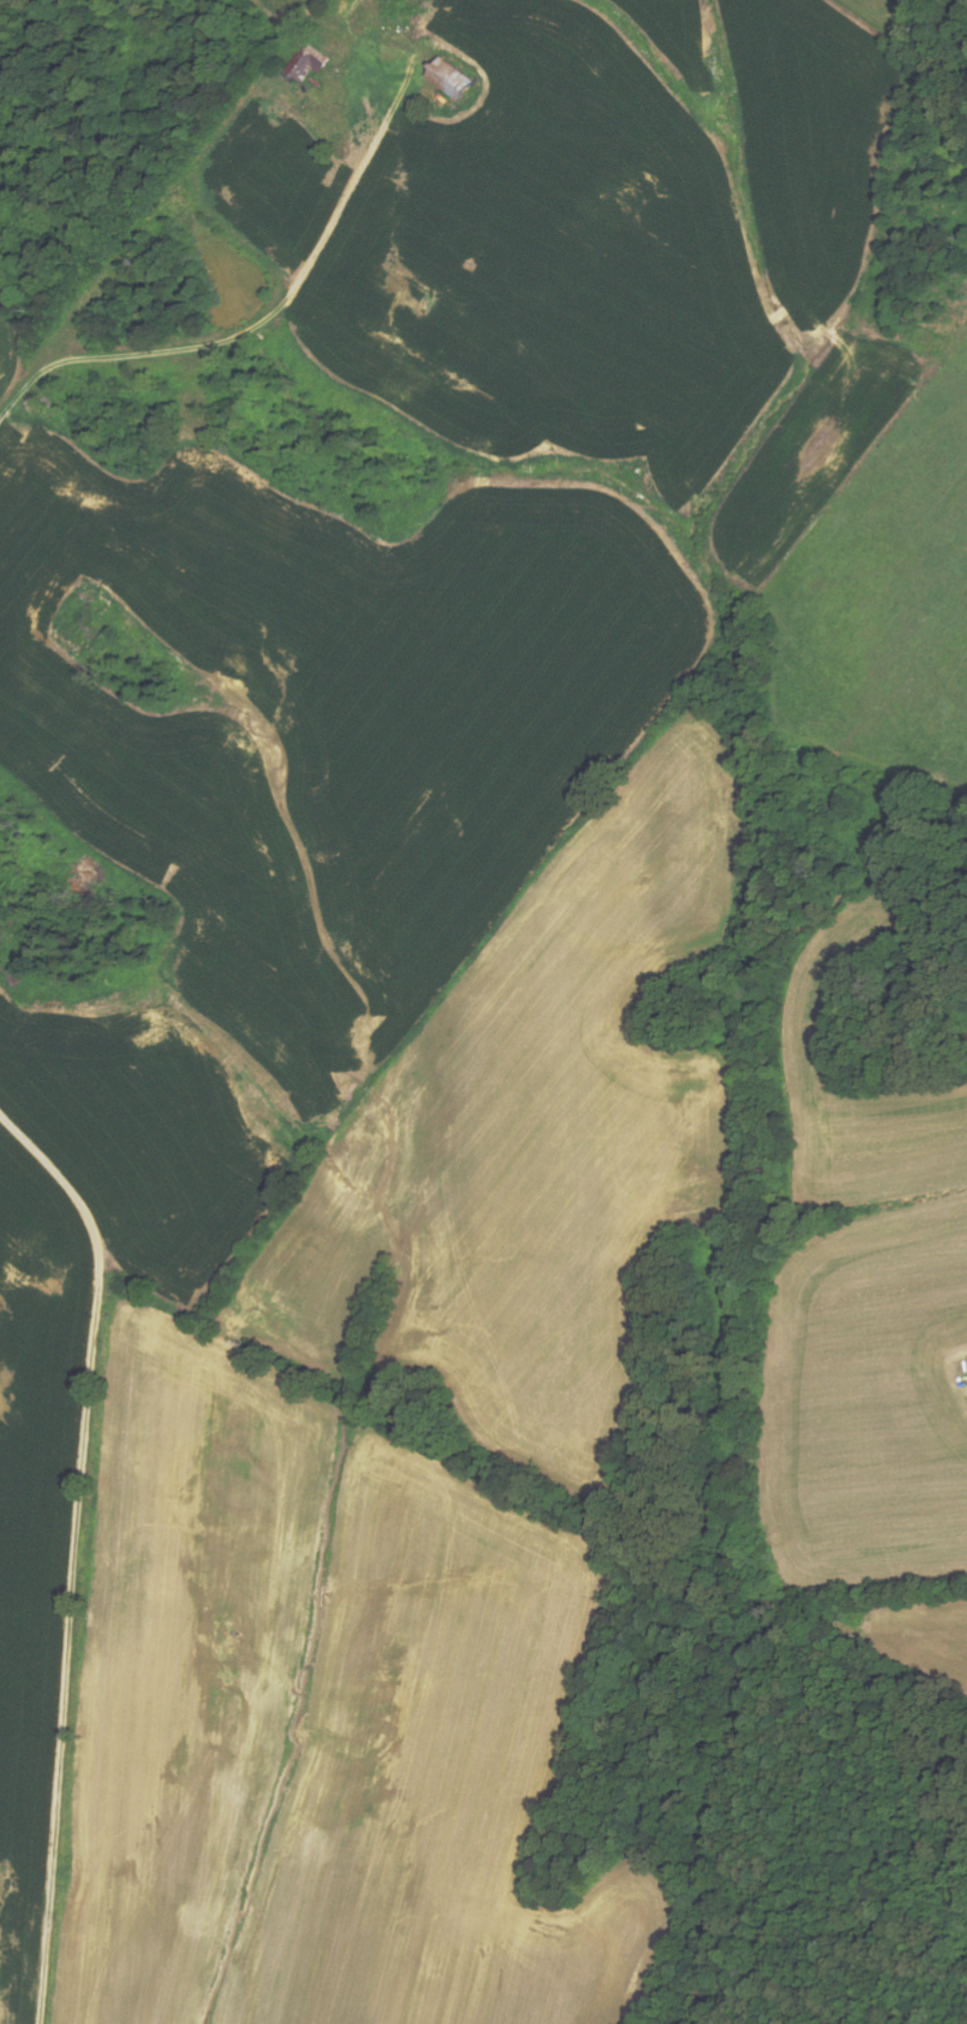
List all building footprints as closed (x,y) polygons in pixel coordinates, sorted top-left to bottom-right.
[(317,68),(324,73),(334,58),(315,47),(297,76),(308,83),(317,68)] [(478,82),(446,56),(430,76),(462,102),(478,82)]
